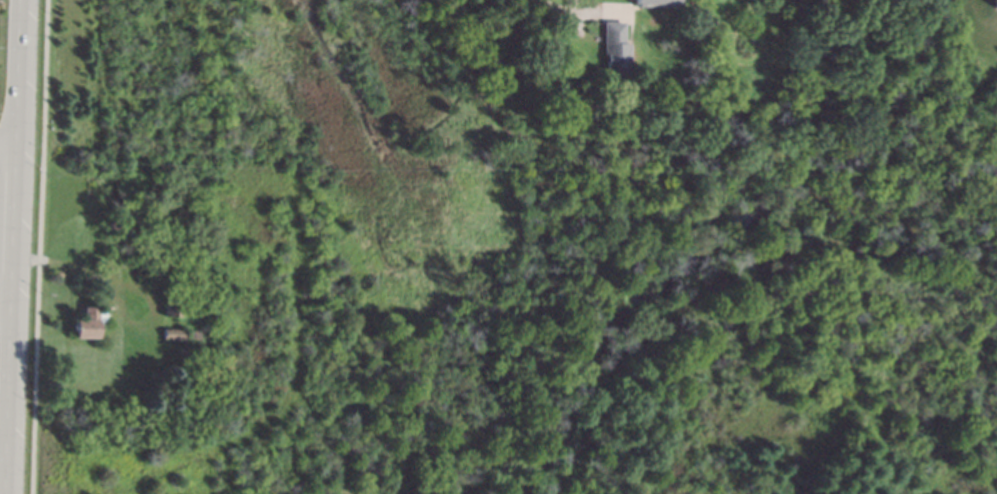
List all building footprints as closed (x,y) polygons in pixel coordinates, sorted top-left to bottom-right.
[(635,7),(635,0),(677,0),(677,8),(635,7)] [(602,21),(623,21),(622,42),(628,42),(627,75),(605,74),(605,55),(601,54),(602,21)] [(145,268),(144,279),(137,278),(139,267),(145,268)] [(178,316),(163,316),(164,294),(179,294),(178,316)] [(96,314),(103,314),(103,325),(95,325),(95,337),(73,337),(73,318),(79,319),(79,313),(83,313),(83,307),(96,307),(96,314)] [(198,338),(187,338),(187,340),(182,340),(182,339),(162,338),(162,334),(162,330),(198,331),(198,338)]
